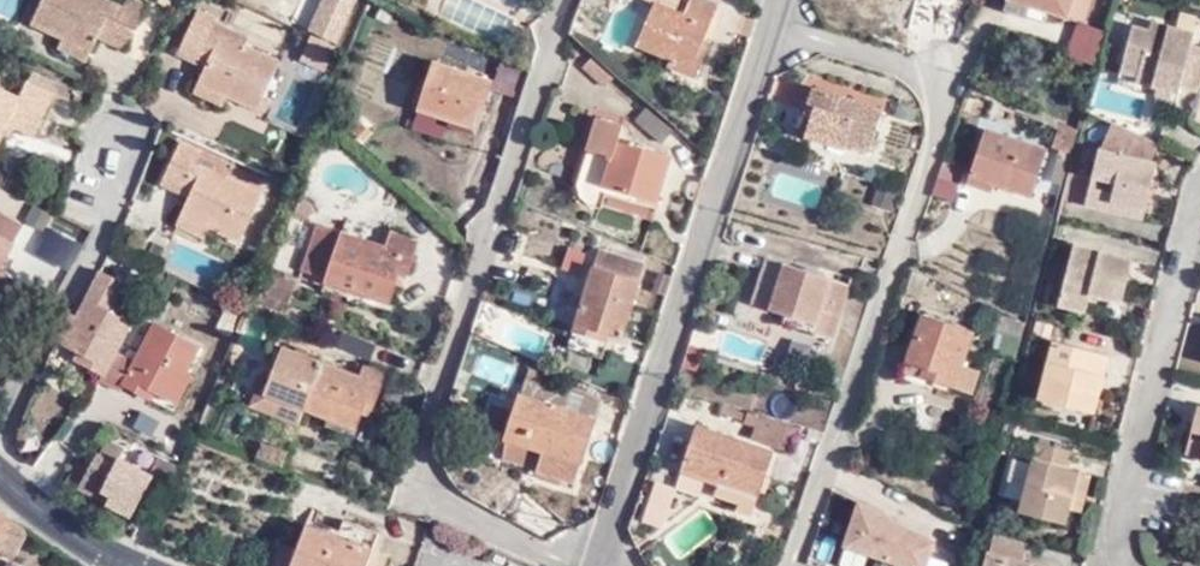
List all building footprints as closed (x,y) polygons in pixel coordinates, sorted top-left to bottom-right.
[(60,39),(89,53),(96,40),(125,53),(146,7),(131,0),(125,0),(122,7),(107,0),(40,0),(29,25),(60,39)] [(351,0),(318,0),(304,31),(330,43),(351,0)] [(690,0),(687,0),(680,16),(651,5),(634,47),(668,61),(666,69),(690,78),(700,56),(694,53),(701,41),(712,9),(690,0)] [(687,0),(646,0),(645,2),(651,5),(680,16),(687,0)] [(1002,11),(1025,18),(1029,7),(1095,30),(1105,1),(1102,0),(1005,0),(1002,11)] [(922,39),(925,40),(944,45),(956,9),(934,2),(922,39)] [(203,71),(197,85),(227,100),(257,113),(280,64),(213,31),(217,22),(197,11),(176,58),(203,71)] [(1199,90),(1199,46),(1190,44),(1194,31),(1150,20),(1148,29),(1132,25),(1120,70),(1137,74),(1135,80),(1157,85),(1171,88),(1178,89),(1180,84),(1199,90)] [(89,53),(60,39),(55,50),(84,63),(89,53)] [(706,42),(701,41),(694,53),(700,56),(706,42)] [(488,90),(519,101),(528,71),(498,56),(489,86),(488,90)] [(611,80),(591,61),(581,71),(603,90),(611,80)] [(480,112),(488,90),(489,86),(430,66),(422,91),(472,110),(480,112)] [(38,137),(57,96),(27,82),(21,96),(0,86),(0,118),(1,119),(38,137)] [(227,100),(197,85),(191,96),(222,109),(227,100)] [(1169,97),(1171,88),(1157,85),(1155,92),(1169,97)] [(864,151),(879,110),(810,88),(804,104),(811,107),(802,130),(864,151)] [(465,127),(472,110),(422,91),(416,109),(465,127)] [(905,123),(911,107),(894,101),(888,117),(905,123)] [(656,146),(670,132),(645,109),(632,125),(656,146)] [(653,203),(667,157),(614,141),(618,124),(592,117),(570,185),(577,200),(584,205),(591,208),(600,187),(653,203)] [(7,128),(37,142),(38,137),(1,119),(0,118),(0,141),(7,128)] [(1069,156),(1075,133),(1057,127),(1051,150),(1069,156)] [(1027,199),(1043,152),(983,132),(967,179),(1027,199)] [(184,209),(242,239),(263,194),(196,162),(200,152),(180,142),(164,178),(192,190),(188,201),(184,209)] [(1090,186),(1087,196),(1120,205),(1118,214),(1143,220),(1155,165),(1098,151),(1090,186)] [(1060,187),(1068,162),(1057,159),(1049,184),(1060,187)] [(950,204),(960,176),(941,168),(931,197),(950,204)] [(192,190),(164,178),(160,187),(188,201),(192,190)] [(1062,200),(1085,206),(1087,196),(1090,186),(1068,180),(1062,200)] [(890,212),(895,196),(877,190),(872,205),(890,212)] [(1120,205),(1087,196),(1085,206),(1118,214),(1120,205)] [(299,199),(294,217),(305,219),(315,213),(310,203),(299,199)] [(239,245),(242,239),(184,209),(180,218),(209,231),(239,245)] [(20,227),(0,216),(0,272),(14,244),(12,243),(20,227)] [(205,242),(209,231),(180,218),(175,228),(205,242)] [(385,305),(391,285),(394,276),(402,279),(413,246),(387,237),(381,251),(312,226),(295,273),(385,305)] [(1094,263),(1098,251),(1074,244),(1071,258),(1094,263)] [(615,347),(641,265),(596,250),(569,331),(573,333),(607,344),(615,347)] [(1131,260),(1098,251),(1094,263),(1071,258),(1059,303),(1084,310),(1090,293),(1121,302),(1131,260)] [(764,308),(780,264),(762,258),(747,302),(764,308)] [(844,285),(780,264),(764,308),(781,314),(793,317),(789,327),(824,340),(844,285)] [(111,314),(127,287),(103,273),(73,327),(67,323),(55,345),(76,357),(74,363),(100,378),(97,385),(117,395),(121,390),(150,406),(153,401),(173,411),(188,383),(184,379),(200,352),(155,327),(135,362),(116,351),(130,325),(111,314)] [(290,300),(292,296),(296,282),(270,273),(264,291),(290,300)] [(12,281),(0,274),(0,302),(12,281)] [(394,276),(391,285),(399,287),(402,279),(394,276)] [(215,329),(230,336),(240,312),(227,306),(215,329)] [(778,324),(789,327),(793,317),(781,314),(778,324)] [(963,354),(971,333),(920,317),(898,380),(915,386),(920,378),(967,393),(979,359),(963,354)] [(1020,341),(1024,329),(1000,323),(996,334),(1020,341)] [(607,344),(573,333),(568,347),(602,359),(607,344)] [(1038,398),(1082,410),(1089,385),(1099,389),(1107,355),(1054,341),(1038,398)] [(302,410),(312,414),(331,368),(280,348),(266,384),(262,394),(302,410)] [(500,388),(508,368),(491,362),(484,382),(500,388)] [(331,368),(312,414),(353,431),(361,413),(365,402),(372,405),(384,376),(362,366),(357,378),(331,368)] [(525,370),(516,396),(592,421),(598,401),(525,370)] [(295,424),(302,410),(262,394),(266,384),(259,381),(249,406),(295,424)] [(1089,385),(1082,410),(1093,413),(1099,389),(1089,385)] [(516,396),(502,439),(541,451),(534,472),(557,479),(556,487),(570,490),(592,421),(516,396)] [(365,402),(361,413),(368,416),(372,405),(365,402)] [(1194,408),(1182,454),(1199,459),(1199,409),(1194,408)] [(785,451),(792,430),(744,414),(742,423),(751,426),(748,439),(785,451)] [(747,516),(770,453),(694,429),(680,469),(718,482),(713,494),(735,502),(734,511),(747,516)] [(541,451),(502,439),(496,459),(534,472),(541,451)] [(249,457),(274,467),(281,451),(255,442),(249,457)] [(1068,510),(1079,471),(1069,468),(1073,451),(1037,442),(1018,512),(1064,523),(1068,510)] [(90,450),(74,480),(103,496),(99,503),(124,517),(146,478),(162,484),(172,466),(152,457),(145,471),(113,454),(110,460),(90,450)] [(1092,476),(1079,471),(1068,510),(1082,513),(1092,476)] [(103,496),(74,480),(70,487),(99,503),(103,496)] [(843,548),(836,565),(883,565),(896,525),(854,511),(843,548)] [(10,563),(28,531),(18,523),(0,513),(0,558),(10,563)] [(288,565),(364,565),(370,552),(375,536),(339,522),(334,537),(304,526),(294,550),(288,565)] [(989,553),(1023,562),(1028,545),(994,536),(989,553)] [(843,548),(830,543),(823,565),(836,565),(843,548)] [(270,565),(288,565),(294,550),(276,544),(268,565),(270,565)] [(364,565),(378,565),(382,557),(370,552),(364,565)] [(1023,562),(989,553),(985,565),(1036,565),(1023,562)]
